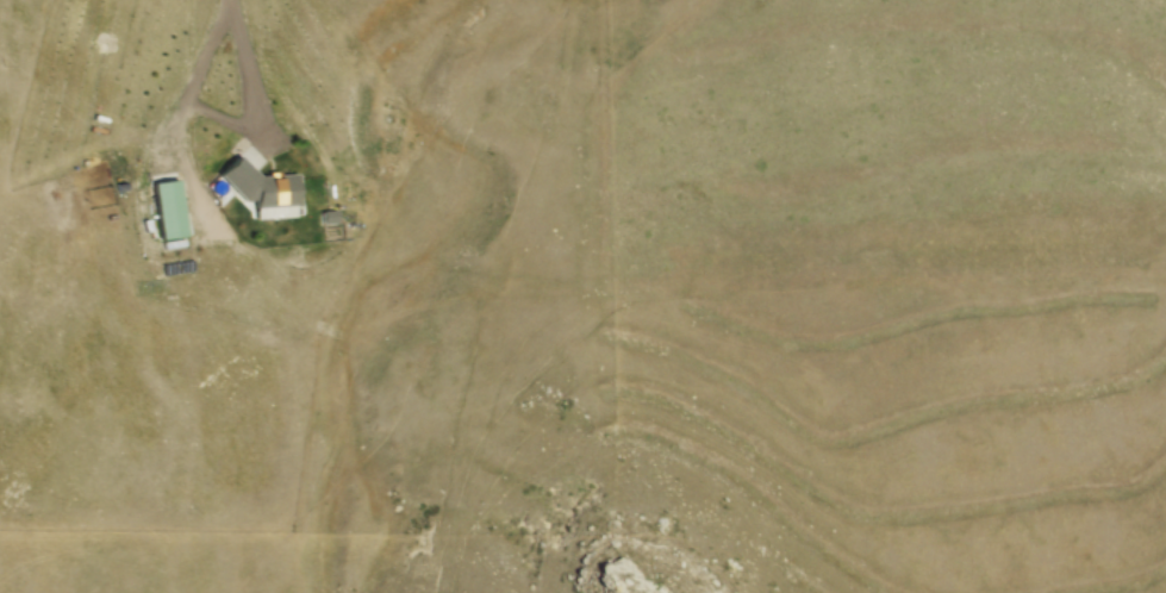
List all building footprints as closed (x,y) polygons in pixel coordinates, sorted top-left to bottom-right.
[(217,177),(247,208),(293,208),(292,176),(256,177),(236,158),(217,177)] [(148,186),(158,243),(185,238),(174,181),(148,186)]
